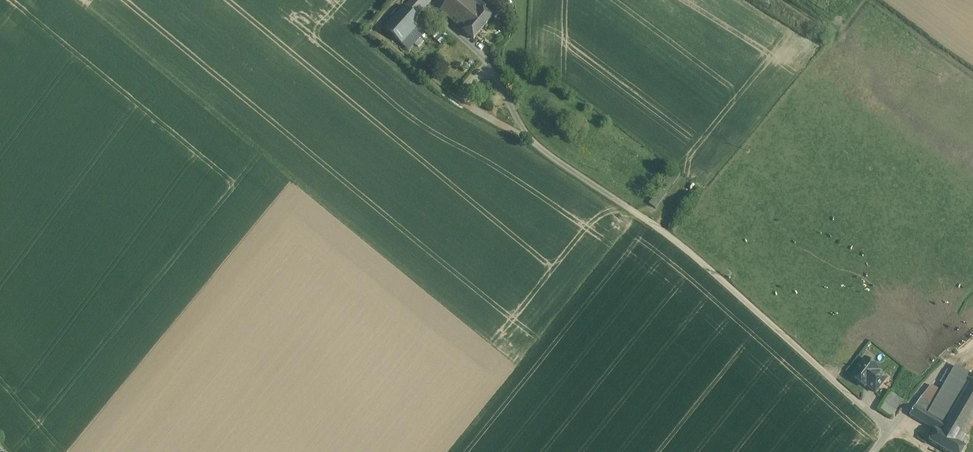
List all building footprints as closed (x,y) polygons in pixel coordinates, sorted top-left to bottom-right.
[(406,8),(417,18),(434,0),(413,0),(406,8)] [(469,0),(450,0),(441,10),(466,32),(483,12),(475,5),(469,0)] [(481,0),(479,0),(475,5),(483,12),(488,6),(481,0)] [(488,6),(493,10),(493,9),(501,0),(481,0),(488,6)] [(493,10),(488,6),(483,12),(492,20),(498,13),(493,9),(493,10)] [(406,8),(385,30),(401,45),(422,23),(417,18),(406,8)] [(466,32),(474,40),(492,20),(483,12),(466,32)] [(422,23),(401,45),(407,51),(428,29),(422,23)] [(878,370),(865,359),(858,367),(859,368),(852,377),(865,387),(866,386),(877,372),(878,370)] [(929,414),(943,422),(966,382),(971,385),(972,382),(972,376),(957,367),(934,406),(929,414)] [(887,379),(877,372),(866,386),(875,393),(887,379)] [(943,422),(929,414),(916,406),(910,415),(936,430),(961,445),(972,425),(972,386),(971,385),(966,382),(943,422)] [(903,401),(891,393),(884,403),(885,404),(896,411),(903,401)] [(934,406),(921,398),(915,406),(916,406),(929,414),(934,406)] [(896,411),(885,404),(881,410),(892,417),(896,411)] [(936,430),(929,442),(947,451),(964,451),(966,448),(961,445),(936,430)]
